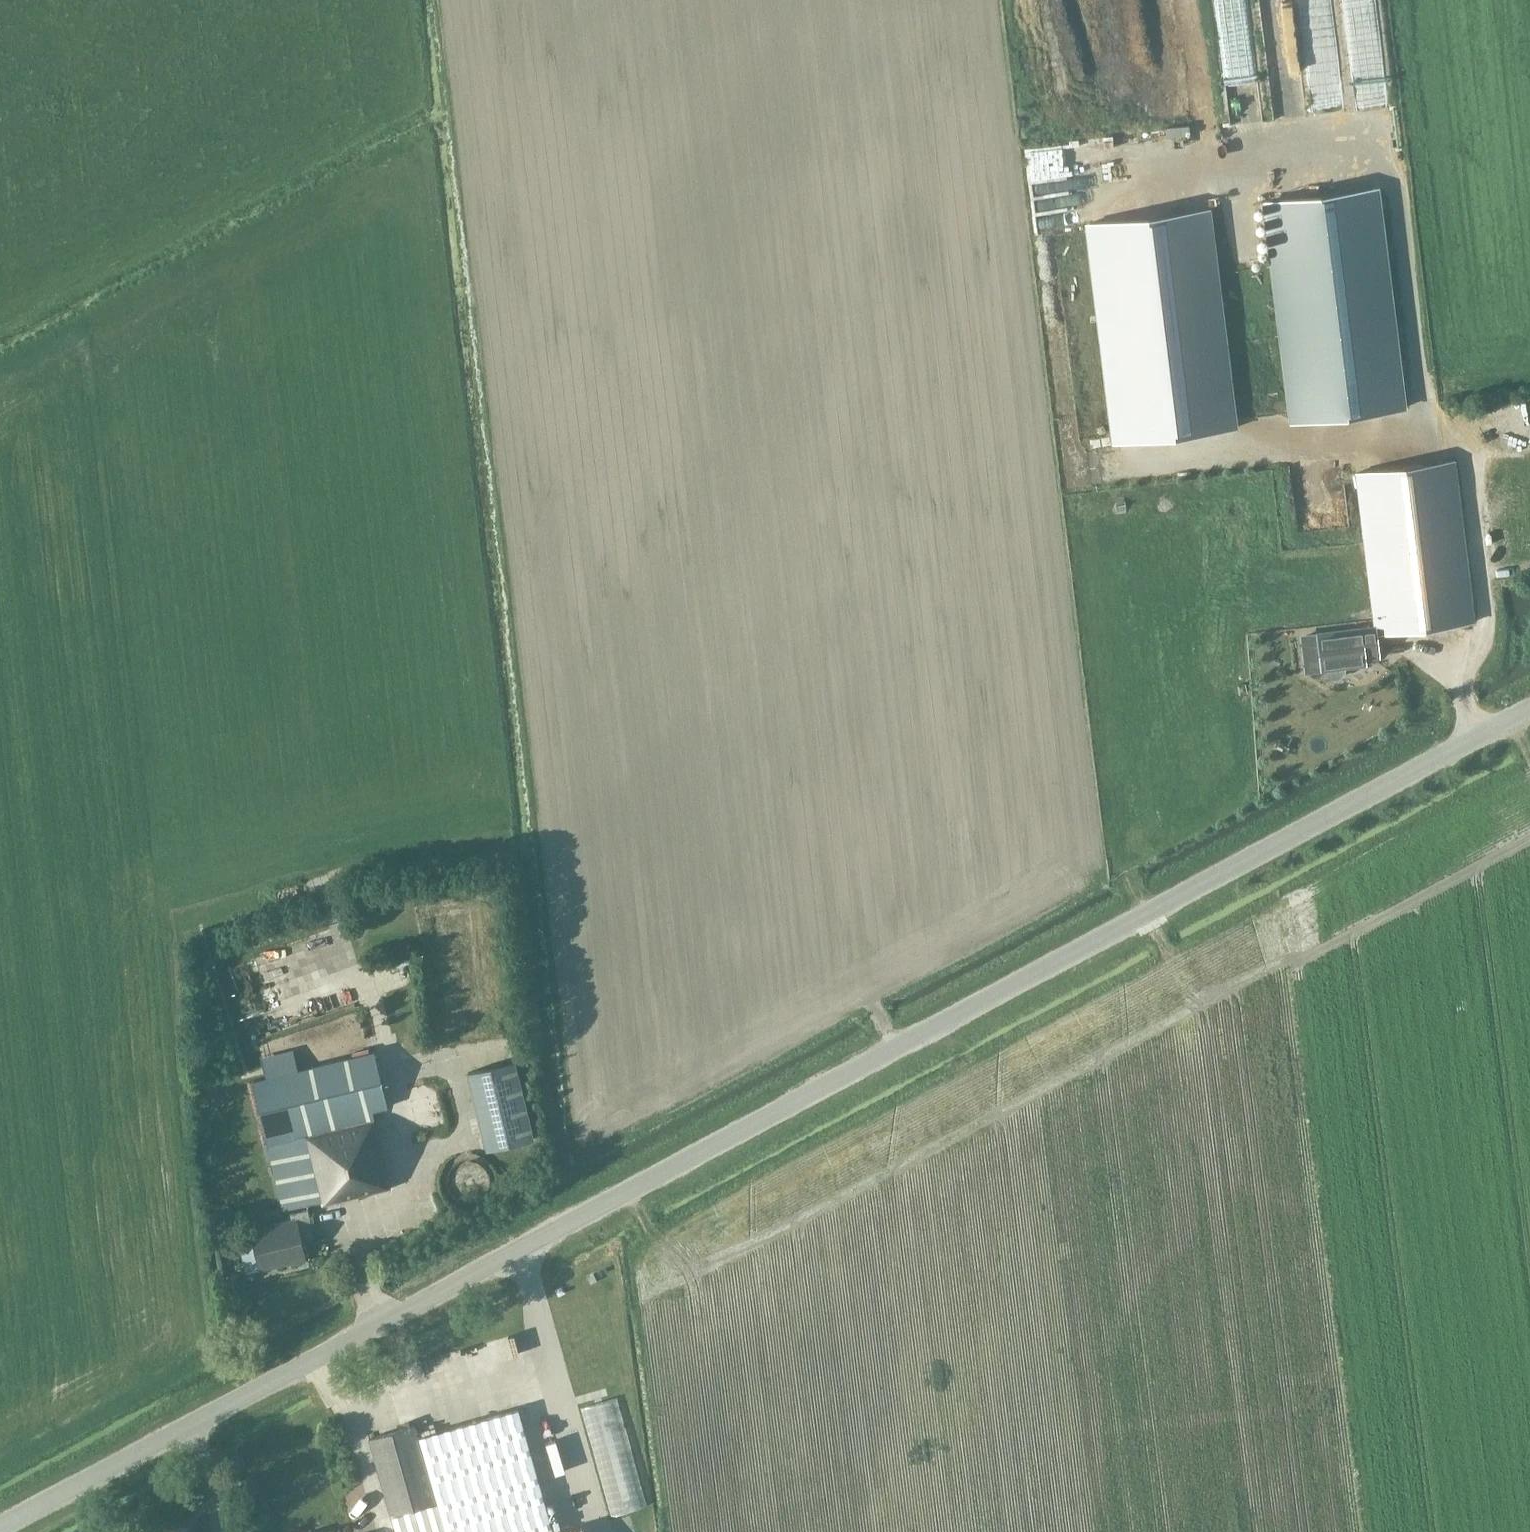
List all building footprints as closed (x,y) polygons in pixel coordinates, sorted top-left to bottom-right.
[(1402,409),(1375,188),(1263,202),(1291,423),(1402,409)] [(1206,207),(1088,221),(1116,443),(1234,428),(1206,207)] [(1322,670),(1325,670),(1325,672),(1326,673),(1327,675),(1329,677),(1330,678),(1332,678),(1335,679),(1336,679),(1338,678),(1340,677),(1342,676),(1343,675),(1344,673),(1345,671),(1345,669),(1345,668),(1366,665),(1364,649),(1378,647),(1376,634),(1474,622),(1455,461),(1355,473),(1374,627),(1361,628),(1317,633),(1322,670)] [(308,1204),(321,1201),(322,1204),(390,1187),(372,1110),(388,1106),(375,1052),(298,1070),(293,1050),(260,1058),(265,1078),(252,1081),(268,1145),(269,1145),(284,1210),(308,1204)] [(535,1139),(516,1061),(467,1073),(486,1150),(535,1139)] [(302,1241),(316,1238),(309,1208),(290,1212),(292,1220),(252,1229),(261,1268),(306,1258),(302,1241)] [(241,1272),(252,1270),(247,1246),(236,1248),(241,1272)] [(446,1352),(453,1372),(463,1368),(457,1349),(446,1352)] [(369,1438),(396,1531),(552,1531),(581,1524),(556,1436),(530,1443),(516,1396),(369,1438)] [(581,1524),(552,1531),(583,1531),(581,1524)]
